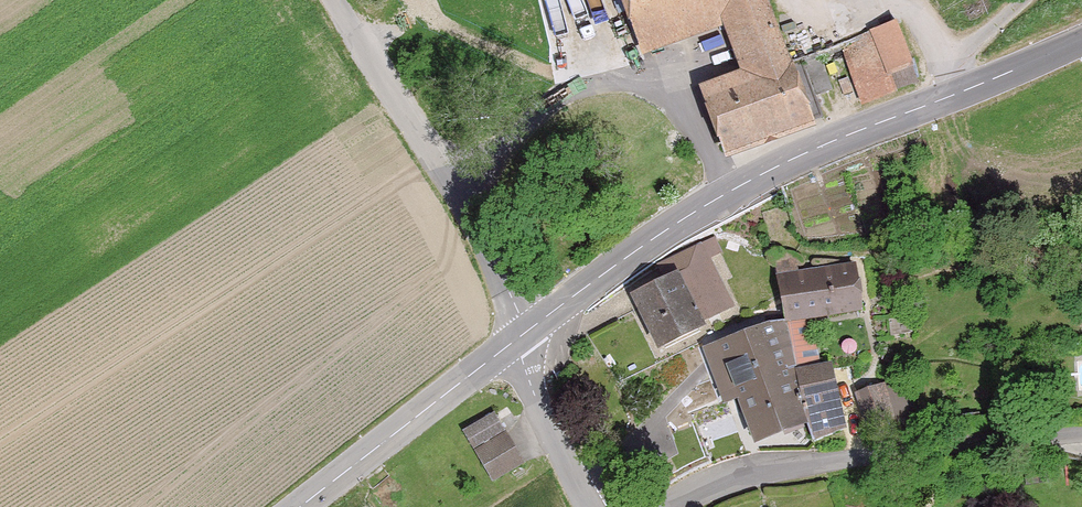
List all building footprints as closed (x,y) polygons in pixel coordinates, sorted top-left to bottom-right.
[(729,151),(822,117),(815,95),(832,89),(821,58),(805,63),(803,59),(786,63),(764,0),(628,0),(644,43),(735,11),(757,73),(707,90),(729,151)] [(887,35),(842,49),(861,108),(906,93),(887,35)] [(656,299),(642,306),(661,346),(701,326),(698,321),(728,307),(705,261),(651,288),(656,299)] [(855,268),(778,279),(787,319),(790,319),(813,315),(861,307),(855,268)] [(813,315),(790,319),(799,371),(806,419),(808,428),(815,442),(824,438),(822,434),(838,427),(840,432),(843,430),(833,393),(835,392),(831,377),(830,377),(828,370),(832,369),(831,363),(825,365),(825,367),(821,367),(813,315)] [(769,323),(719,343),(745,411),(744,412),(746,418),(754,435),(752,436),(754,441),(760,438),(759,437),(806,419),(799,371),(790,319),(787,319),(787,321),(769,323)] [(879,386),(859,394),(869,422),(887,417),(889,424),(911,418),(903,390),(883,395),(879,386)] [(495,414),(465,431),(474,447),(477,451),(494,479),(523,462),(495,414)]
